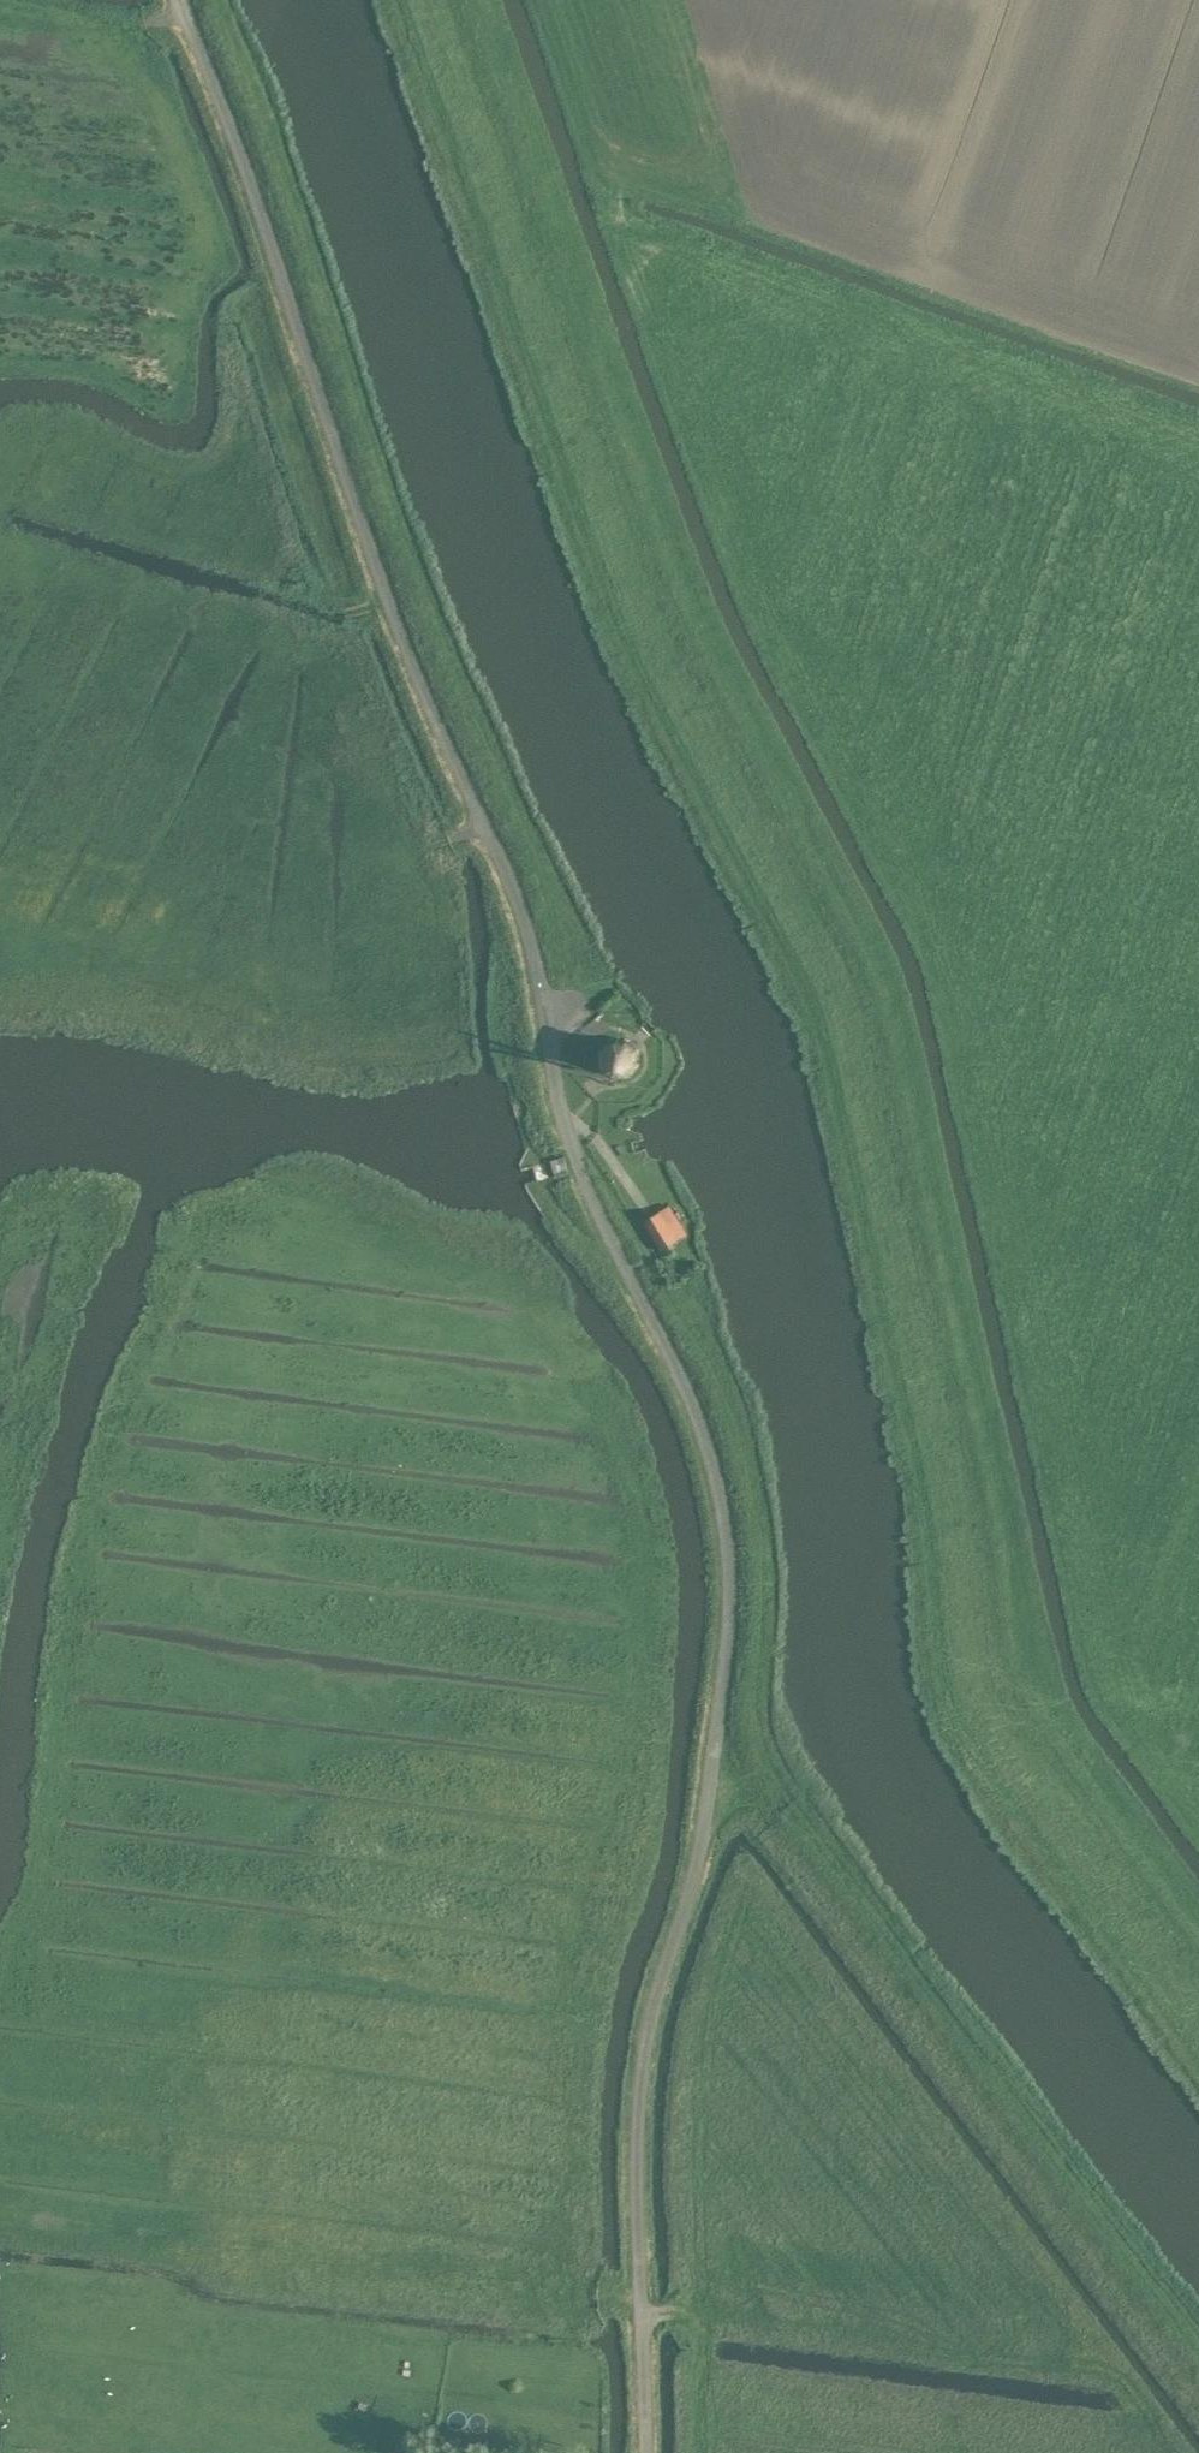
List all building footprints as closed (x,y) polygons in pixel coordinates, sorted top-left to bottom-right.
[(599,1063),(609,1074),(626,1074),(636,1063),(636,1048),(625,1037),(610,1037),(598,1048),(599,1063)] [(645,1219),(661,1246),(685,1231),(670,1204),(645,1219)]
